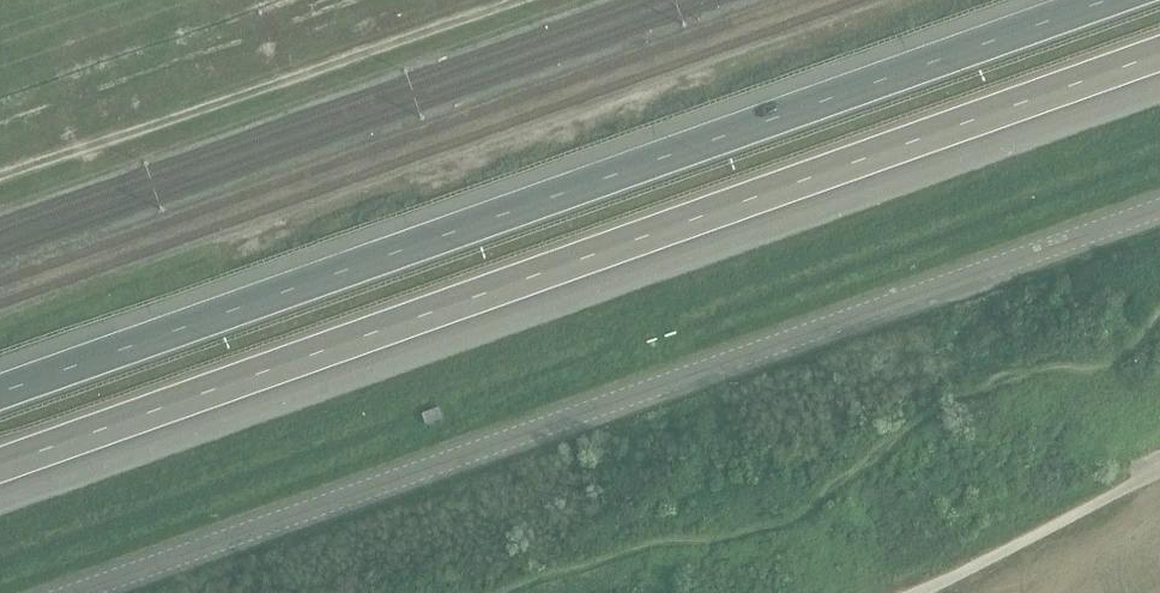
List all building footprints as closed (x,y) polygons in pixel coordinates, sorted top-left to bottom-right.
[(443,419),(439,407),(422,414),(426,425),(443,419)]
